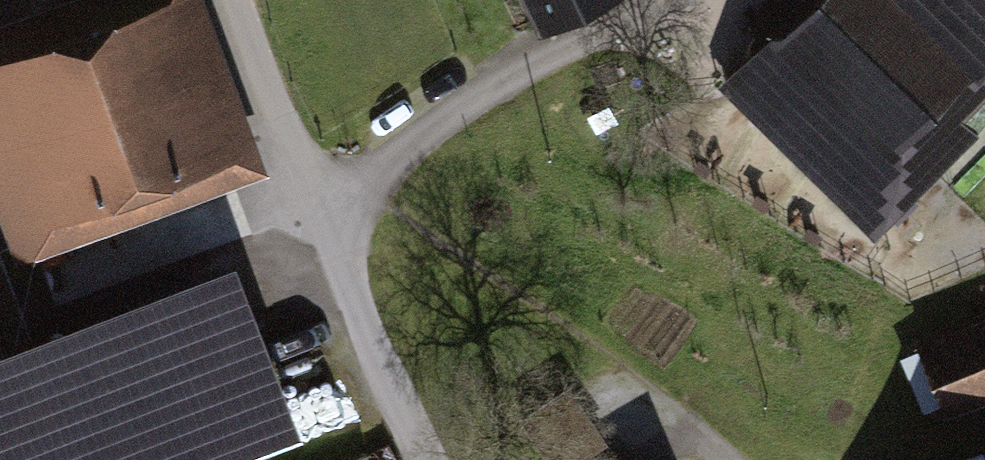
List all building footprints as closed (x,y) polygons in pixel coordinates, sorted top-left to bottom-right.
[(253,146),(208,0),(30,0),(0,9),(0,155),(19,217),(253,146)] [(530,19),(571,0),(521,0),(530,19)] [(729,97),(842,204),(984,55),(984,0),(822,0),(729,97)] [(230,252),(0,337),(0,459),(172,459),(291,416),(230,252)] [(921,349),(946,407),(984,391),(984,323),(921,349)] [(929,459),(984,459),(984,436),(929,459)] [(623,450),(608,459),(629,459),(623,450)]
